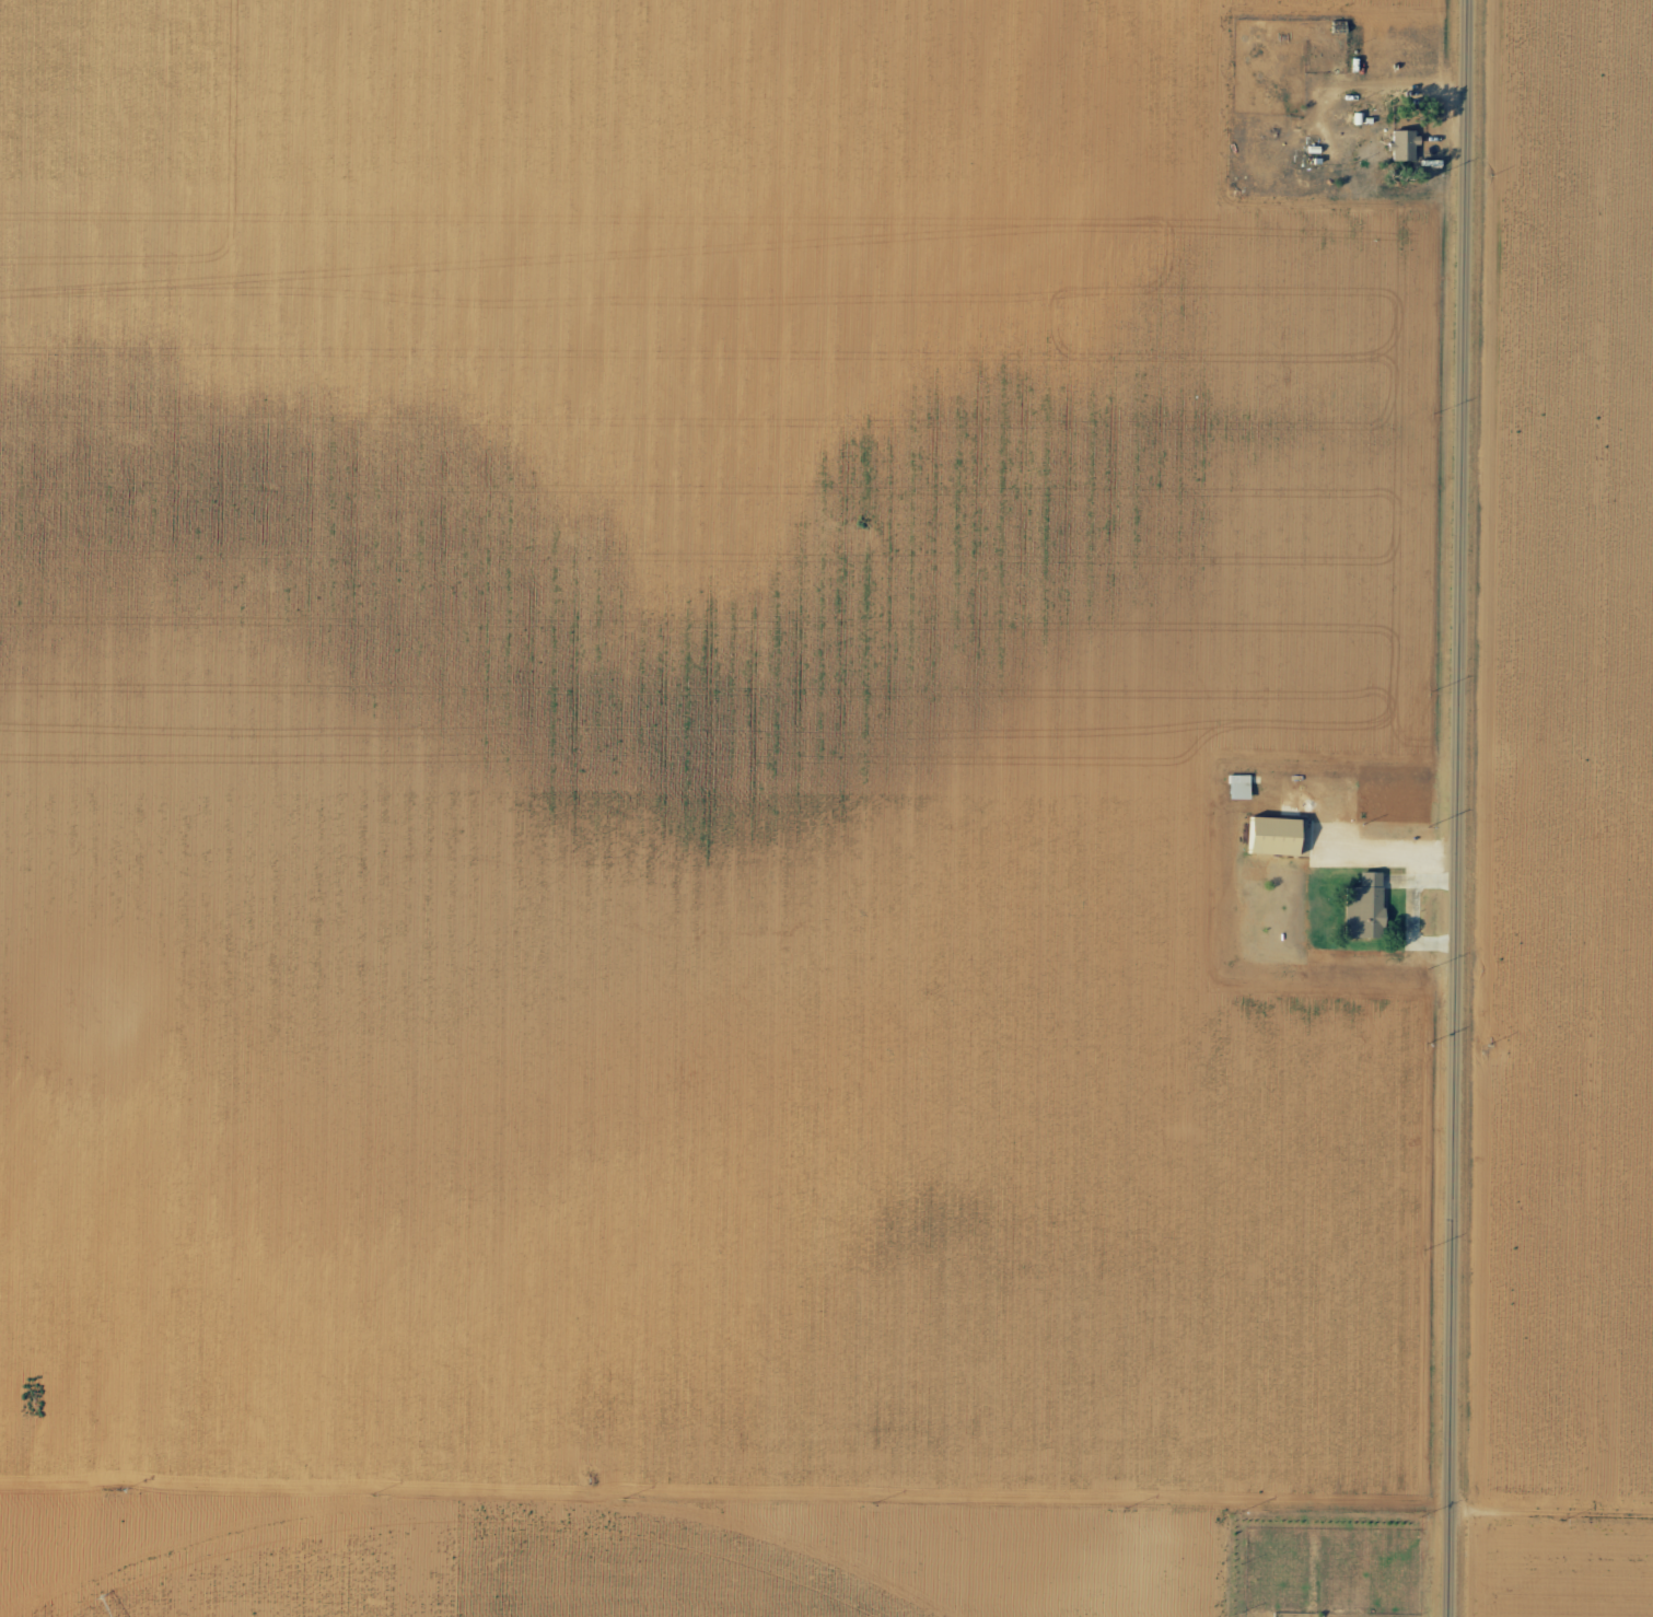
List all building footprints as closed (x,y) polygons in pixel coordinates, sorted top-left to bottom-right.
[(1411,129),(1390,130),(1390,160),(1411,159),(1411,129)] [(1244,852),(1296,854),(1297,819),(1245,817),(1244,852)]
